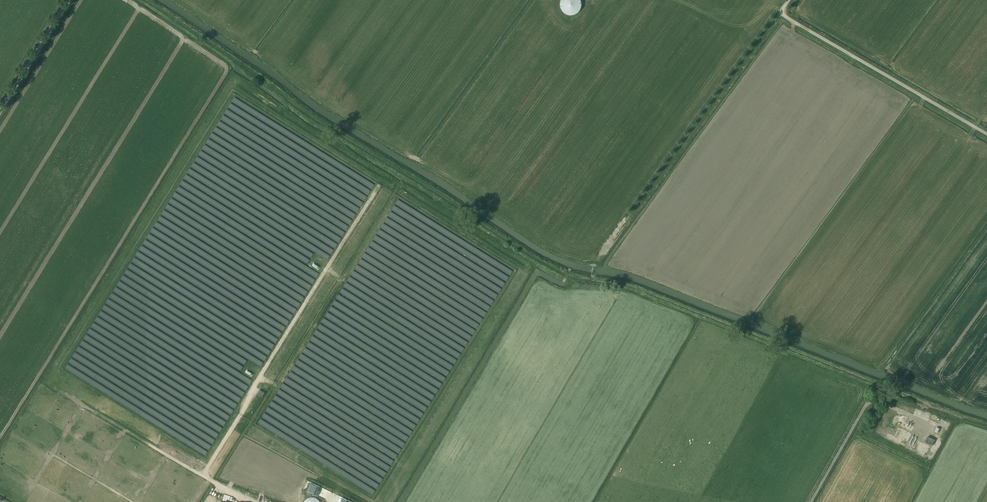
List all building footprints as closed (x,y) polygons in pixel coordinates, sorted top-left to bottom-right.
[(560,2),(560,4),(560,6),(560,8),(561,10),(563,12),(564,13),(566,14),(568,15),(570,15),(572,15),(575,14),(576,13),(578,12),(579,10),(580,8),(581,6),(581,4),(581,2),(580,0),(561,0),(560,2)] [(928,436),(925,442),(933,446),(936,440),(928,436)]
